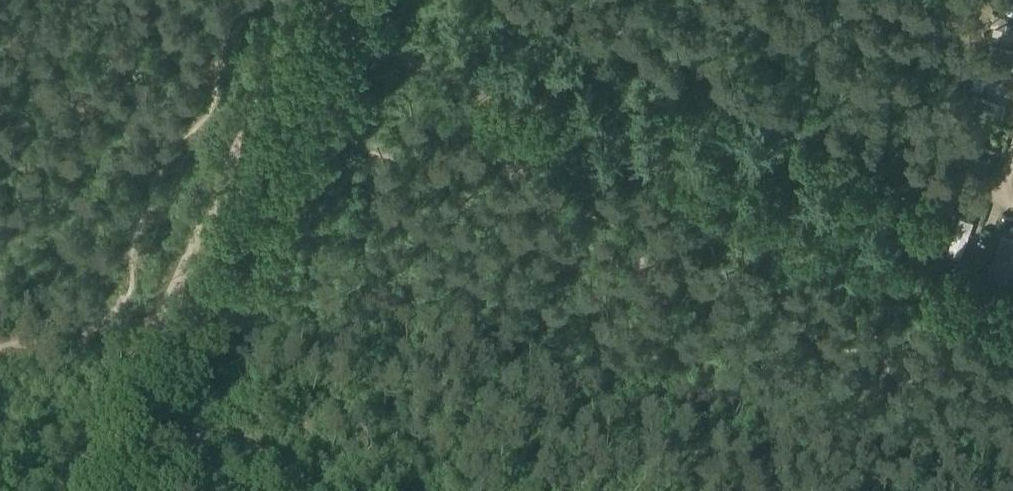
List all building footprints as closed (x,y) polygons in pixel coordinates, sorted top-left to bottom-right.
[(1000,10),(1012,15),(1012,2),(1009,0),(1004,0),(1000,10)] [(993,14),(989,26),(1006,32),(1010,20),(993,14)] [(995,64),(1012,70),(1012,52),(1000,48),(995,64)] [(977,62),(974,70),(984,73),(987,65),(977,62)] [(971,95),(966,107),(999,119),(1004,107),(971,95)] [(936,241),(948,245),(961,208),(949,204),(936,241)] [(960,216),(948,251),(961,256),(973,220),(960,216)] [(988,276),(1002,281),(1012,247),(1012,238),(1001,235),(988,276)]
